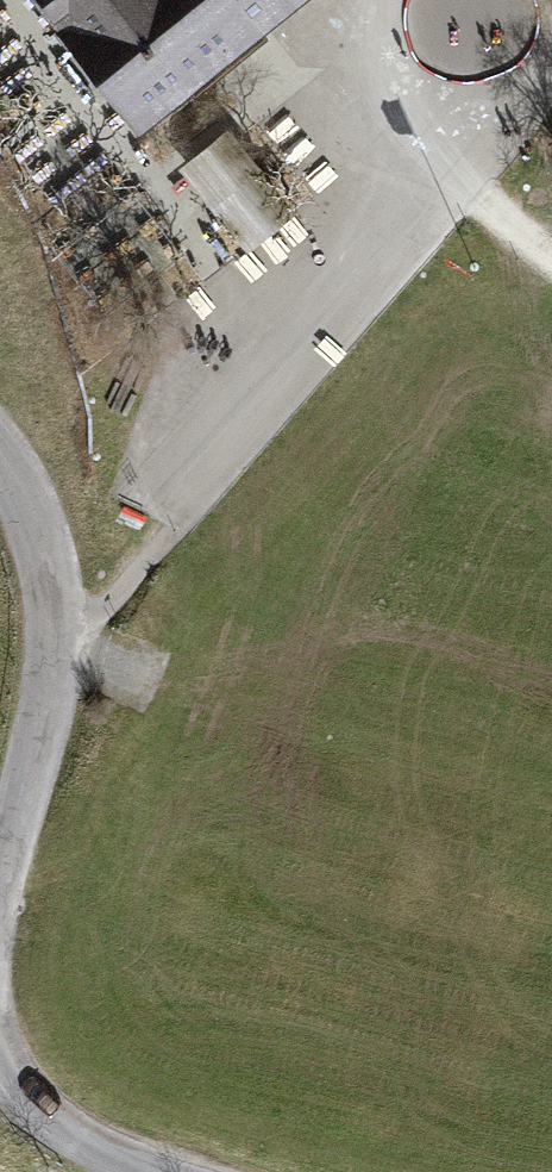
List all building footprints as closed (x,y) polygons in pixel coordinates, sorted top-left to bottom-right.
[(146,126),(305,0),(47,0),(146,126)] [(187,171),(243,257),(272,238),(216,152),(187,171)]
